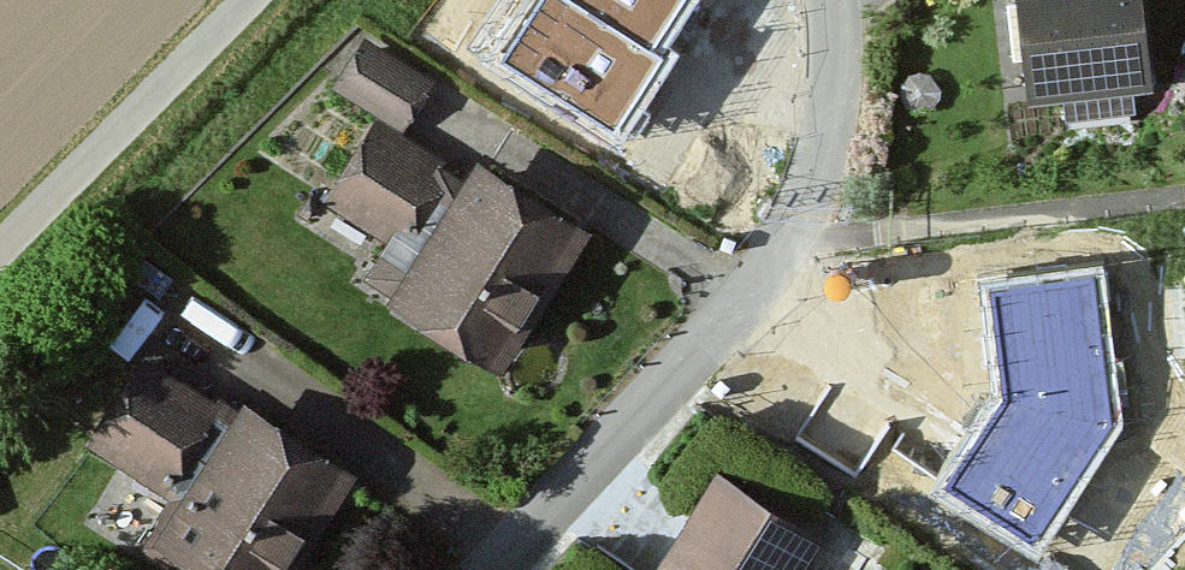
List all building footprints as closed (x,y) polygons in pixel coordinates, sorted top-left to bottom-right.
[(503,62),(614,134),(661,63),(648,55),(563,0),(544,0),(503,62)] [(648,55),(684,0),(563,0),(648,55)] [(1133,0),(1009,0),(1020,103),(1143,90),(1133,0)] [(422,83),(355,44),(326,94),(393,133),(422,83)] [(445,175),(360,125),(312,207),(396,257),(445,175)] [(579,238),(467,169),(380,312),(492,380),(579,238)] [(1102,267),(981,285),(993,395),(931,495),(1037,560),(1122,426),(1102,267)] [(212,414),(127,363),(74,453),(158,503),(212,414)] [(233,408),(144,551),(175,569),(284,569),(343,476),(233,408)] [(706,477),(648,569),(801,569),(816,545),(706,477)]
